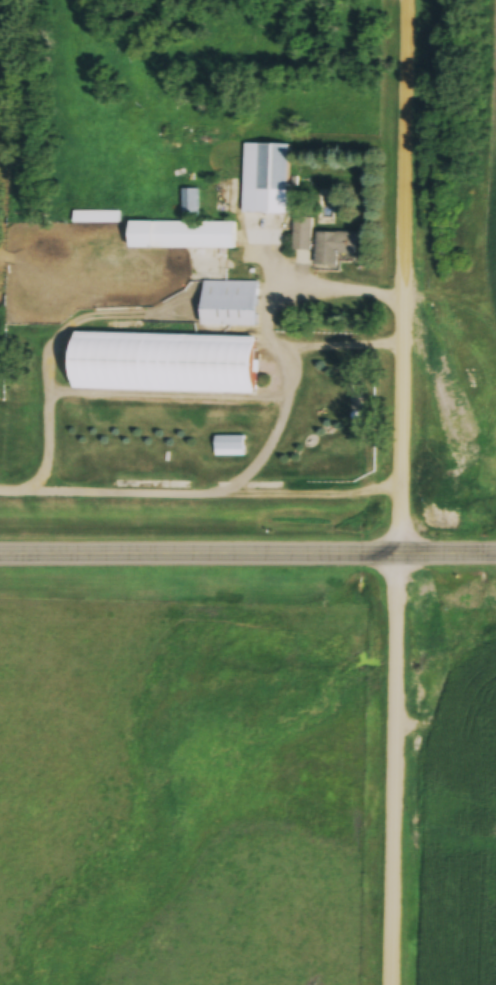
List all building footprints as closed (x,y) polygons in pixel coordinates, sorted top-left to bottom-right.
[(255,217),(261,217),(261,226),(279,226),(280,217),(285,217),(286,147),(256,146),(255,217)] [(127,224),(127,250),(234,251),(234,225),(197,225),(197,192),(182,192),(181,224),(127,224)] [(292,253),(310,253),(310,220),(292,220),(292,253)] [(314,235),(314,268),(336,269),(336,261),(353,261),(354,235),(314,235)] [(255,284),(200,284),(200,328),(255,329),(255,284)] [(194,351),(241,352),(241,340),(195,339),(194,351)] [(213,453),(242,453),(242,439),(213,439),(213,453)]
